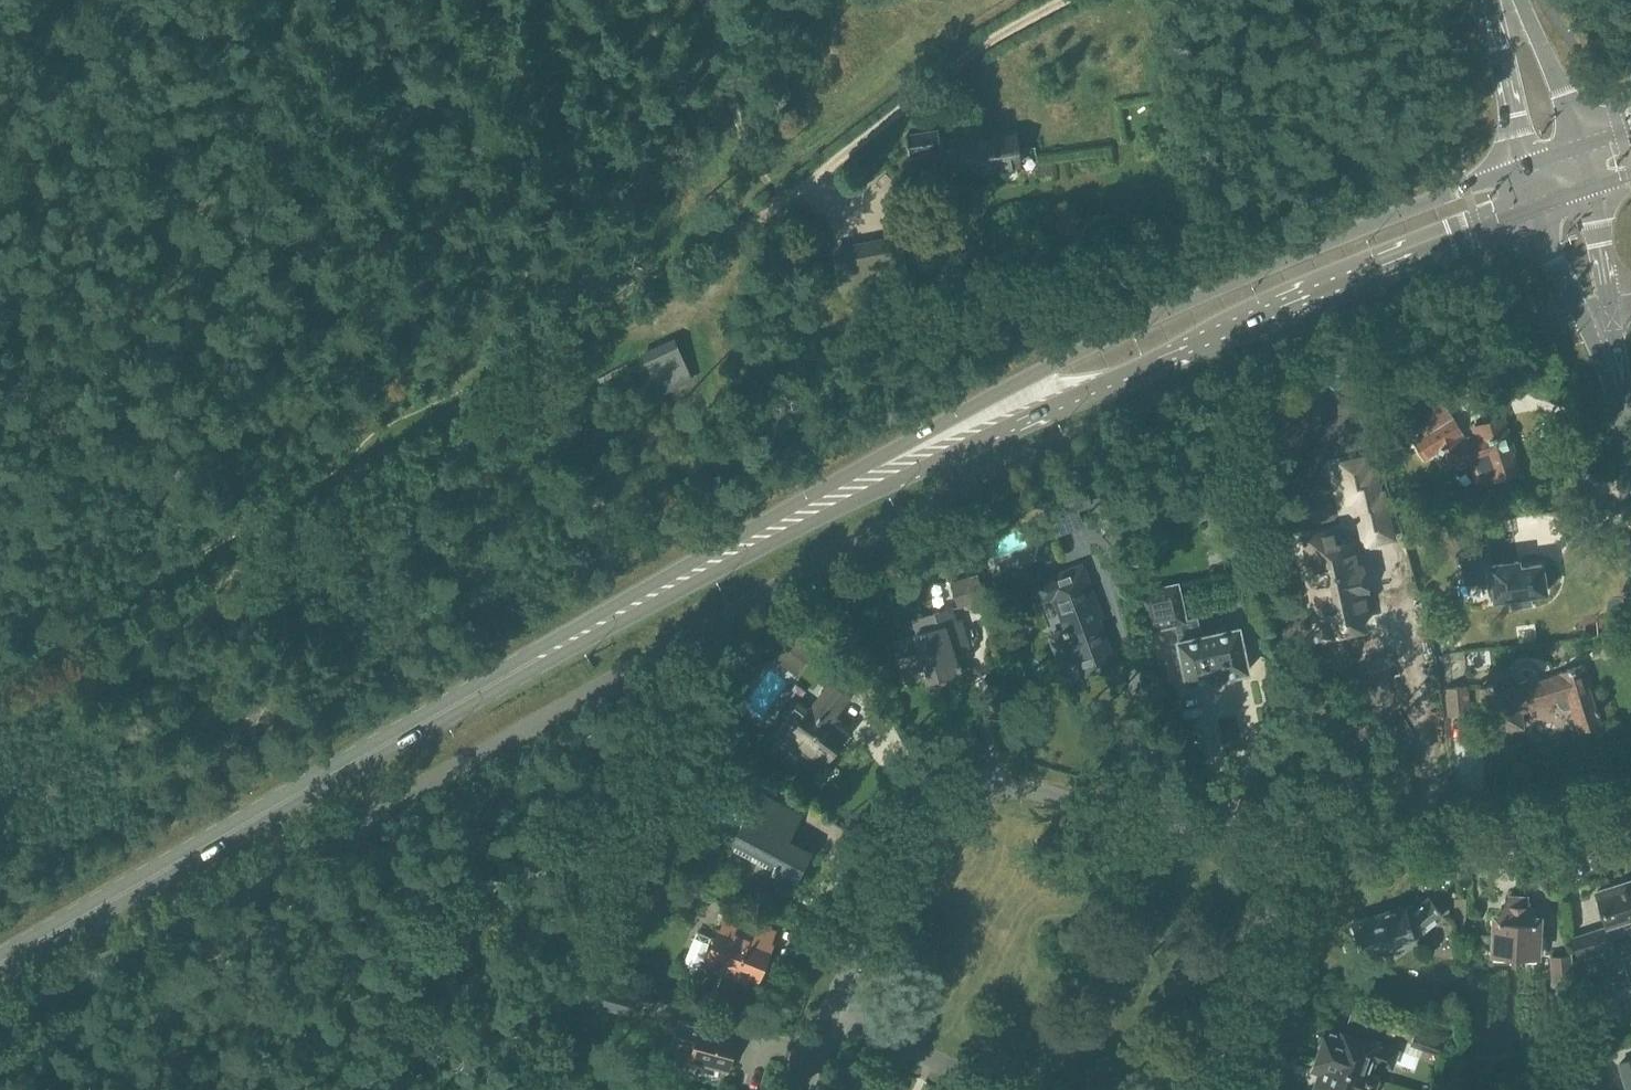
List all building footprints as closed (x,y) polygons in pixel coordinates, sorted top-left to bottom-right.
[(939,130),(908,135),(911,156),(942,152),(939,130)] [(1000,170),(1002,175),(1005,178),(1008,180),(1012,179),(1016,177),(1018,174),(1018,172),(1018,168),(1017,164),(1021,163),(1017,133),(963,140),(967,170),(1000,166),(1000,170)] [(902,236),(833,248),(841,291),(909,279),(902,236)] [(642,352),(661,396),(695,381),(675,337),(642,352)] [(1425,434),(1414,441),(1426,459),(1438,452),(1445,473),(1448,472),(1470,465),(1476,484),(1493,479),(1519,471),(1512,450),(1514,449),(1504,418),(1473,427),(1476,435),(1465,439),(1464,437),(1452,418),(1452,417),(1425,434)] [(1369,470),(1343,476),(1349,502),(1355,500),(1365,544),(1379,542),(1394,538),(1375,469),(1369,470)] [(1058,535),(1084,526),(1074,500),(1048,510),(1058,535)] [(1333,551),(1310,556),(1323,620),(1369,611),(1364,590),(1368,589),(1367,582),(1363,582),(1362,575),(1365,574),(1363,567),(1359,568),(1354,542),(1332,546),(1333,551)] [(1490,547),(1460,551),(1463,569),(1485,565),(1490,601),(1511,598),(1513,608),(1533,605),(1532,595),(1547,592),(1543,564),(1520,567),(1519,561),(1492,564),(1490,547)] [(1051,632),(1062,662),(1077,656),(1084,674),(1115,662),(1095,609),(1098,608),(1081,562),(1028,582),(1037,604),(1052,598),(1063,627),(1051,632)] [(989,594),(981,566),(949,576),(955,593),(958,604),(977,598),(989,594)] [(1176,624),(1189,684),(1250,671),(1240,626),(1203,634),(1199,616),(1187,619),(1179,582),(1137,592),(1146,631),(1176,624)] [(894,639),(902,666),(923,659),(929,680),(961,670),(960,668),(962,668),(960,662),(959,663),(954,646),(968,641),(961,618),(957,619),(953,606),(911,619),(916,633),(894,639)] [(1566,709),(1568,709),(1572,708),(1579,731),(1600,725),(1582,665),(1560,672),(1561,674),(1529,684),(1527,679),(1520,682),(1519,680),(1519,679),(1495,681),(1495,683),(1495,682),(1499,729),(1523,727),(1521,712),(1557,701),(1558,703),(1558,704),(1559,705),(1560,707),(1562,708),(1564,709),(1566,709)] [(840,719),(834,714),(848,696),(831,683),(812,708),(812,707),(808,711),(794,701),(770,733),(797,753),(803,744),(825,760),(846,732),(836,725),(840,719)] [(1471,714),(1469,686),(1446,687),(1448,715),(1471,714)] [(775,871),(775,870),(776,869),(796,881),(812,851),(789,839),(802,814),(758,791),(732,841),(775,864),(772,870),(775,871)] [(1627,882),(1596,892),(1607,927),(1630,919),(1630,887),(1628,887),(1627,882)] [(1368,918),(1367,915),(1350,920),(1362,955),(1416,938),(1416,936),(1442,914),(1428,897),(1414,908),(1412,903),(1368,918)] [(1494,955),(1494,959),(1513,960),(1515,962),(1518,960),(1537,961),(1537,957),(1539,957),(1540,922),(1533,921),(1534,910),(1528,909),(1528,898),(1508,897),(1508,908),(1501,908),(1501,920),(1494,919),(1492,955),(1494,955)] [(718,926),(712,943),(703,964),(746,981),(748,976),(759,980),(773,944),(771,943),(776,931),(758,924),(740,917),(734,932),(718,926)] [(1610,951),(1602,927),(1572,937),(1580,961),(1610,951)] [(1573,985),(1571,954),(1550,955),(1552,986),(1573,985)] [(1614,985),(1621,984),(1622,987),(1630,984),(1630,972),(1621,975),(1622,978),(1613,981),(1614,985)] [(584,979),(579,995),(631,1009),(635,993),(584,979)] [(1630,992),(1630,996),(1630,984),(1622,987),(1621,984),(1614,985),(1618,996),(1630,992)] [(696,1040),(691,1057),(729,1068),(738,1035),(708,1027),(708,1026),(679,1018),(674,1035),(696,1040)] [(1382,1046),(1327,1026),(1317,1055),(1380,1077),(1380,1076),(1373,1073),(1376,1065),(1394,1071),(1401,1050),(1383,1043),(1382,1046)] [(1443,1039),(1416,1030),(1411,1046),(1438,1054),(1443,1039)] [(1593,1037),(1581,1040),(1584,1051),(1596,1048),(1593,1037)] [(1325,1061),(1315,1089),(1375,1089),(1380,1077),(1317,1055),(1316,1058),(1325,1061)] [(1625,1089),(1630,1089),(1630,1060),(1618,1064),(1625,1089)]
